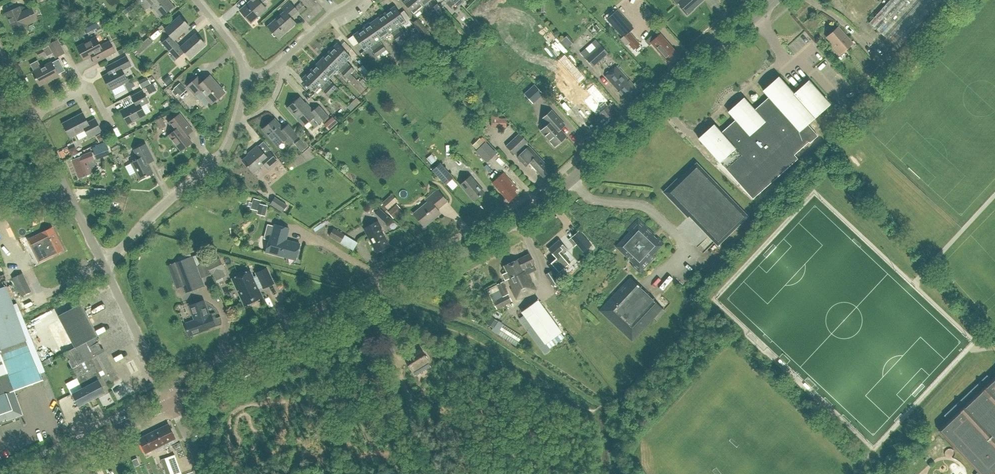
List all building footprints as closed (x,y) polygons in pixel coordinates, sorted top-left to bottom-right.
[(137,0),(145,10),(150,6),(161,18),(173,8),(167,0),(137,0)] [(262,4),(266,0),(250,0),(239,10),(251,23),(266,9),(262,4)] [(419,0),(402,0),(414,14),(419,10),(431,24),(436,20),(419,0)] [(436,20),(440,17),(432,7),(437,3),(435,0),(419,0),(436,20)] [(693,8),(701,0),(674,0),(677,3),(678,2),(683,7),(682,8),(687,14),(693,9),(693,8)] [(870,23),(898,49),(942,0),(890,0),(870,23)] [(291,18),(298,12),(298,11),(300,13),(306,8),(301,2),(298,4),(299,5),(295,9),(289,2),(282,9),(284,11),(267,27),(279,39),(295,23),(291,18)] [(13,31),(27,25),(38,20),(32,7),(27,9),(27,8),(25,7),(23,6),(20,6),(5,13),(13,31)] [(384,13),(401,38),(403,37),(405,40),(409,38),(401,25),(405,22),(395,6),(384,13)] [(618,9),(607,19),(623,38),(634,28),(618,9)] [(374,21),(385,36),(391,32),(397,41),(401,38),(384,13),(374,21)] [(169,52),(176,45),(172,40),(188,26),(179,17),(164,31),(169,36),(161,43),(169,52)] [(432,37),(419,18),(413,22),(427,41),(432,37)] [(363,28),(381,53),(386,49),(380,40),(385,36),(374,21),(363,28)] [(475,21),(469,27),(476,35),(482,29),(475,21)] [(840,53),(852,43),(838,27),(828,37),(833,43),(831,44),(840,53)] [(381,53),(363,28),(353,35),(364,51),(370,46),(376,55),(381,53)] [(159,30),(152,35),(156,40),(163,34),(159,30)] [(639,33),(631,40),(637,47),(645,40),(639,33)] [(661,33),(651,41),(670,63),(680,55),(661,33)] [(176,45),(169,52),(176,60),(184,53),(189,58),(205,44),(196,34),(180,49),(176,45)] [(565,42),(570,47),(576,41),(571,36),(565,42)] [(95,37),(77,46),(84,60),(101,51),(104,58),(115,53),(109,41),(100,46),(95,37)] [(145,41),(149,45),(153,42),(148,37),(145,41)] [(596,39),(581,53),(593,67),(608,53),(596,39)] [(48,45),(55,58),(64,53),(58,40),(48,45)] [(328,52),(354,79),(359,74),(354,70),(346,61),(351,56),(337,43),(328,52)] [(135,49),(140,54),(144,50),(139,46),(135,49)] [(354,79),(328,52),(319,61),(332,74),(337,70),(345,78),(347,77),(351,82),(354,79)] [(126,55),(115,62),(118,68),(103,76),(109,90),(127,81),(121,70),(130,65),(126,55)] [(866,65),(871,71),(877,66),(872,60),(866,65)] [(332,74),(319,61),(310,70),(331,92),(336,87),(328,79),(332,74)] [(51,62),(32,72),(39,86),(59,75),(51,62)] [(370,83),(375,79),(363,65),(358,69),(370,83)] [(616,65),(605,76),(629,102),(640,92),(616,65)] [(570,73),(579,83),(585,77),(576,68),(570,73)] [(331,92),(310,70),(300,79),(314,93),(319,87),(327,96),(331,92)] [(196,78),(186,87),(194,96),(200,91),(212,104),(224,93),(209,76),(201,83),(196,78)] [(719,161),(739,183),(753,199),(797,158),(794,155),(809,141),(810,143),(818,136),(806,123),(829,103),(809,80),(794,94),(779,77),(763,90),(769,97),(754,110),(744,98),(728,111),(735,119),(721,132),(714,124),(698,138),(719,162),(719,161)] [(363,78),(359,82),(364,87),(368,84),(363,78)] [(540,86),(529,94),(535,102),(546,94),(540,86)] [(142,91),(131,97),(135,103),(120,111),(127,124),(145,115),(140,106),(148,102),(142,91)] [(602,94),(589,105),(597,114),(599,112),(606,120),(617,111),(602,94)] [(302,126),(307,122),(313,117),(318,123),(326,116),(318,107),(313,111),(309,106),(307,107),(298,97),(286,108),(302,126)] [(555,146),(566,137),(557,127),(562,122),(551,111),(542,119),(547,125),(541,131),(555,146)] [(82,113),(62,123),(70,137),(85,130),(89,137),(101,131),(95,119),(87,123),(82,113)] [(179,114),(168,122),(174,130),(168,135),(181,151),(191,143),(183,133),(189,128),(179,114)] [(491,115),(491,127),(507,127),(507,118),(500,118),(500,115),(491,115)] [(333,116),(324,124),(329,130),(338,122),(333,116)] [(162,117),(155,120),(160,129),(166,126),(162,117)] [(274,119),(261,130),(276,146),(284,139),(288,144),(297,136),(288,126),(283,130),(274,119)] [(119,123),(114,125),(119,136),(124,134),(119,123)] [(198,145),(205,143),(202,131),(194,134),(198,145)] [(543,178),(551,170),(526,144),(527,143),(519,135),(506,147),(514,156),(514,155),(525,167),(529,163),(543,178)] [(301,138),(295,143),(301,151),(307,146),(301,138)] [(97,159),(111,154),(106,141),(96,145),(96,146),(92,148),(97,159)] [(497,153),(486,141),(476,151),(487,162),(497,153)] [(145,144),(133,150),(138,159),(130,163),(139,180),(152,173),(145,159),(151,156),(145,144)] [(74,155),(80,151),(77,145),(71,149),(74,155)] [(251,152),(241,160),(252,172),(263,163),(268,168),(276,161),(267,150),(264,153),(257,145),(250,151),(251,152)] [(91,152),(71,160),(78,178),(91,173),(87,161),(93,159),(91,152)] [(437,159),(432,154),(427,158),(431,164),(437,159)] [(454,177),(440,162),(432,170),(446,185),(454,177)] [(717,245),(748,216),(696,163),(679,180),(677,178),(663,192),(689,218),(690,217),(717,245)] [(500,175),(492,183),(508,201),(517,194),(514,191),(517,189),(507,177),(504,180),(500,175)] [(470,176),(460,185),(474,201),(484,193),(470,176)] [(427,202),(413,214),(424,227),(441,213),(438,209),(448,201),(438,189),(425,199),(427,202)] [(392,193),(382,202),(388,209),(398,200),(392,193)] [(287,204),(275,196),(270,203),(282,212),(287,204)] [(254,198),(251,208),(258,210),(257,214),(265,216),(268,205),(260,203),(261,200),(254,198)] [(385,213),(380,218),(386,223),(391,218),(385,213)] [(654,254),(664,243),(638,219),(627,230),(629,232),(615,246),(633,263),(631,265),(639,273),(655,256),(654,254)] [(378,221),(364,228),(373,245),(372,248),(375,249),(376,251),(379,250),(382,251),(382,248),(389,245),(381,228),(382,228),(378,221)] [(295,260),(299,243),(285,240),(288,228),(274,224),(271,236),(270,236),(265,252),(295,260)] [(29,239),(35,249),(39,247),(45,258),(52,254),(53,255),(63,250),(52,227),(42,232),(42,233),(29,239)] [(341,243),(346,235),(334,228),(329,236),(341,243)] [(344,244),(358,252),(362,245),(349,237),(344,244)] [(567,250),(559,240),(548,249),(556,258),(550,264),(557,273),(570,262),(563,254),(567,250)] [(536,270),(533,264),(534,264),(529,254),(517,259),(522,269),(520,270),(523,276),(528,273),(528,274),(536,270)] [(174,263),(181,281),(172,284),(177,296),(185,293),(204,286),(192,256),(174,263)] [(207,263),(212,275),(225,269),(220,257),(207,263)] [(522,269),(517,259),(504,266),(507,272),(502,274),(505,281),(507,280),(516,300),(536,290),(533,285),(531,286),(528,281),(531,280),(528,274),(528,273),(523,276),(520,270),(522,269)] [(9,278),(29,319),(74,296),(61,271),(38,283),(30,268),(9,278)] [(263,288),(274,283),(268,270),(266,271),(264,269),(256,273),(257,276),(253,278),(250,270),(238,276),(240,279),(234,282),(245,305),(262,297),(258,288),(262,286),(263,288)] [(558,281),(551,270),(545,274),(552,285),(558,281)] [(632,341),(663,308),(630,277),(599,310),(632,341)] [(512,301),(503,281),(497,284),(500,290),(490,295),(497,308),(512,301)] [(3,286),(0,288),(0,419),(21,411),(13,390),(43,379),(41,373),(5,286),(3,286)] [(541,344),(543,342),(546,345),(564,331),(539,299),(521,313),(539,337),(537,338),(541,344)] [(216,325),(211,314),(209,315),(204,300),(190,305),(195,320),(185,323),(185,324),(186,324),(187,328),(188,331),(188,330),(190,334),(189,335),(189,336),(206,329),(216,325)] [(91,309),(93,315),(109,308),(106,302),(91,309)] [(58,315),(75,347),(80,344),(102,386),(119,378),(81,304),(58,315)] [(80,344),(75,347),(64,353),(83,389),(73,394),(79,406),(105,392),(102,386),(80,344)] [(413,371),(416,375),(430,366),(428,362),(428,361),(421,349),(405,359),(413,371)] [(993,381),(987,375),(971,390),(944,415),(950,422),(941,430),(979,471),(976,473),(994,473),(994,379),(993,381)] [(168,424),(153,432),(158,440),(162,448),(162,449),(175,443),(174,440),(176,439),(168,424)] [(153,432),(138,439),(145,454),(155,449),(157,452),(162,449),(162,448),(158,440),(153,432)] [(166,473),(182,473),(175,455),(161,460),(166,473)]
